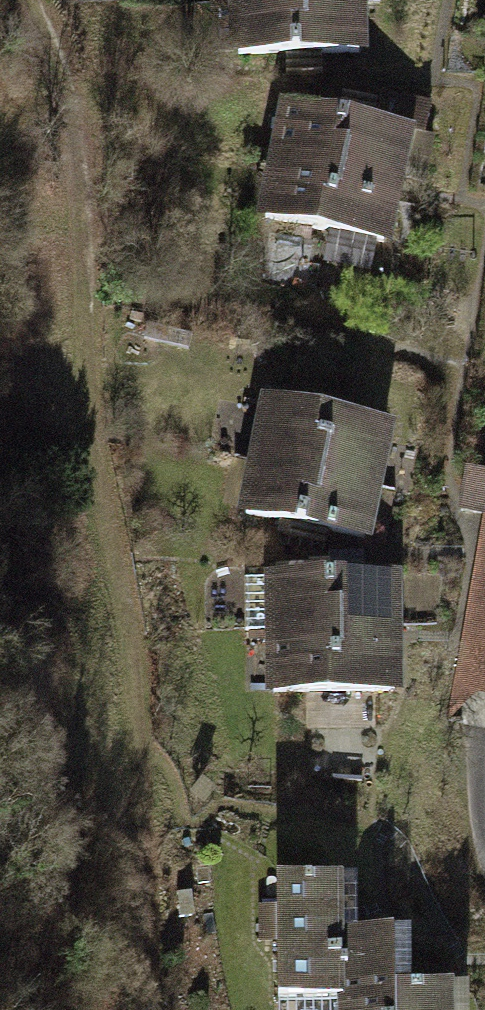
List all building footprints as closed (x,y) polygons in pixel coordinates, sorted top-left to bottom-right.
[(225,53),(302,51),(367,49),(366,0),(224,0),(225,53)] [(379,89),(373,117),(410,124),(423,126),(429,99),(379,89)] [(261,153),(399,181),(401,172),(410,124),(373,117),(272,97),(261,153)] [(399,181),(261,153),(250,210),(378,236),(388,238),(399,181)] [(255,390),(243,446),(381,473),(392,417),(347,408),(255,390)] [(370,530),(381,473),(243,446),(232,503),(370,530)] [(464,482),(461,508),(484,511),(484,485),(464,482)] [(484,697),(484,513),(482,512),(453,692),(484,697)] [(260,631),(400,628),(398,564),(366,565),(258,568),(260,631)] [(400,634),(400,628),(260,631),(261,695),(401,692),(400,634)] [(347,866),(268,868),(271,996),(333,994),(332,925),(348,924),(347,866)] [(348,924),(332,925),(333,994),(334,1009),(386,1009),(385,976),(407,975),(406,923),(348,924)] [(407,975),(385,976),(386,1009),(464,1009),(463,974),(407,975)]
